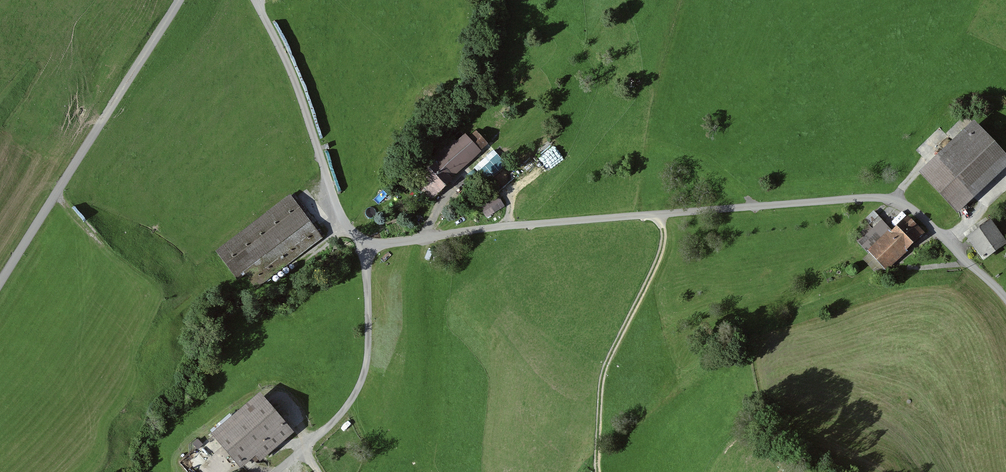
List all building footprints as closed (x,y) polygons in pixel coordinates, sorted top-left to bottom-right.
[(1003,161),(969,127),(921,175),(955,209),(1003,161)] [(918,149),(932,163),(953,143),(940,129),(918,149)] [(479,155),(464,140),(439,164),(454,179),(479,155)] [(450,184),(433,167),(415,185),(433,202),(450,184)] [(307,227),(288,202),(220,253),(239,277),(307,227)] [(856,237),(870,252),(894,230),(874,210),(859,223),(865,229),(856,237)] [(894,230),(870,252),(885,268),(919,236),(904,220),(894,230)] [(967,237),(983,260),(1005,244),(1005,241),(992,220),(967,237)] [(282,433),(254,399),(211,434),(239,468),(282,433)] [(187,471),(200,466),(194,454),(181,460),(187,471)]
